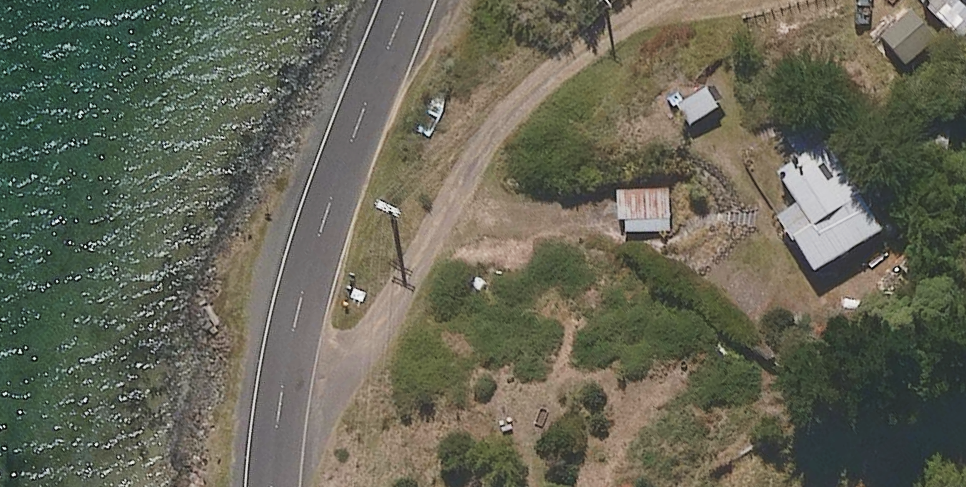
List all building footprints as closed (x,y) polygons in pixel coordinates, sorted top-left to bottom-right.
[(922,6),(963,40),(965,37),(965,0),(927,0),(922,6)] [(944,47),(916,10),(882,35),(909,72),(944,47)] [(708,83),(677,102),(693,127),(723,109),(708,83)] [(881,230),(824,145),(776,177),(795,205),(778,217),(816,273),(881,230)] [(670,228),(665,185),(618,189),(623,233),(670,228)]
